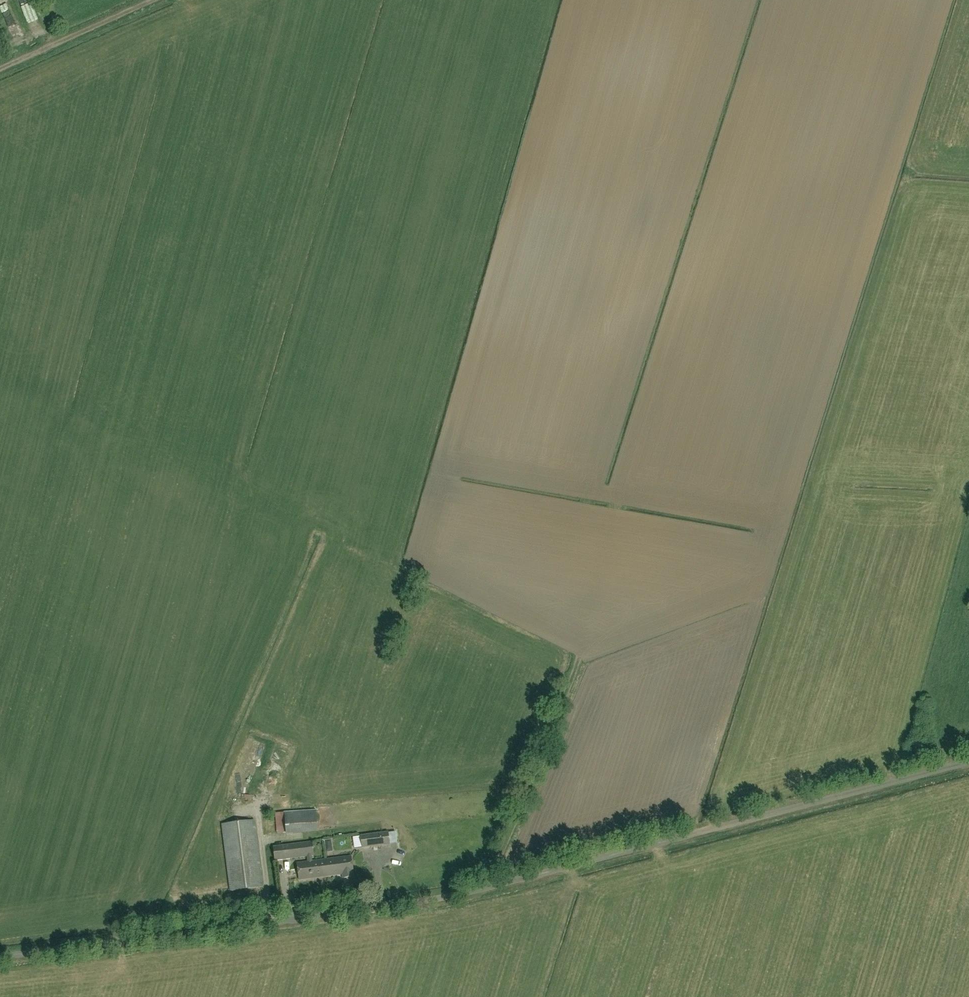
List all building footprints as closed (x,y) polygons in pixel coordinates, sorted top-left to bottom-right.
[(273,758),(289,762),(292,751),(284,749),(284,750),(275,748),(273,758)] [(287,835),(320,829),(316,811),(284,816),(287,835)] [(254,821),(222,825),(230,891),(263,887),(254,821)] [(391,832),(392,844),(400,843),(400,831),(391,832)] [(388,833),(361,836),(362,847),(389,844),(388,833)] [(312,842),(274,847),(276,861),(306,857),(307,862),(297,863),(299,880),(342,875),(342,878),(353,877),(353,873),(351,856),(313,861),(312,856),(314,856),(312,842)]
